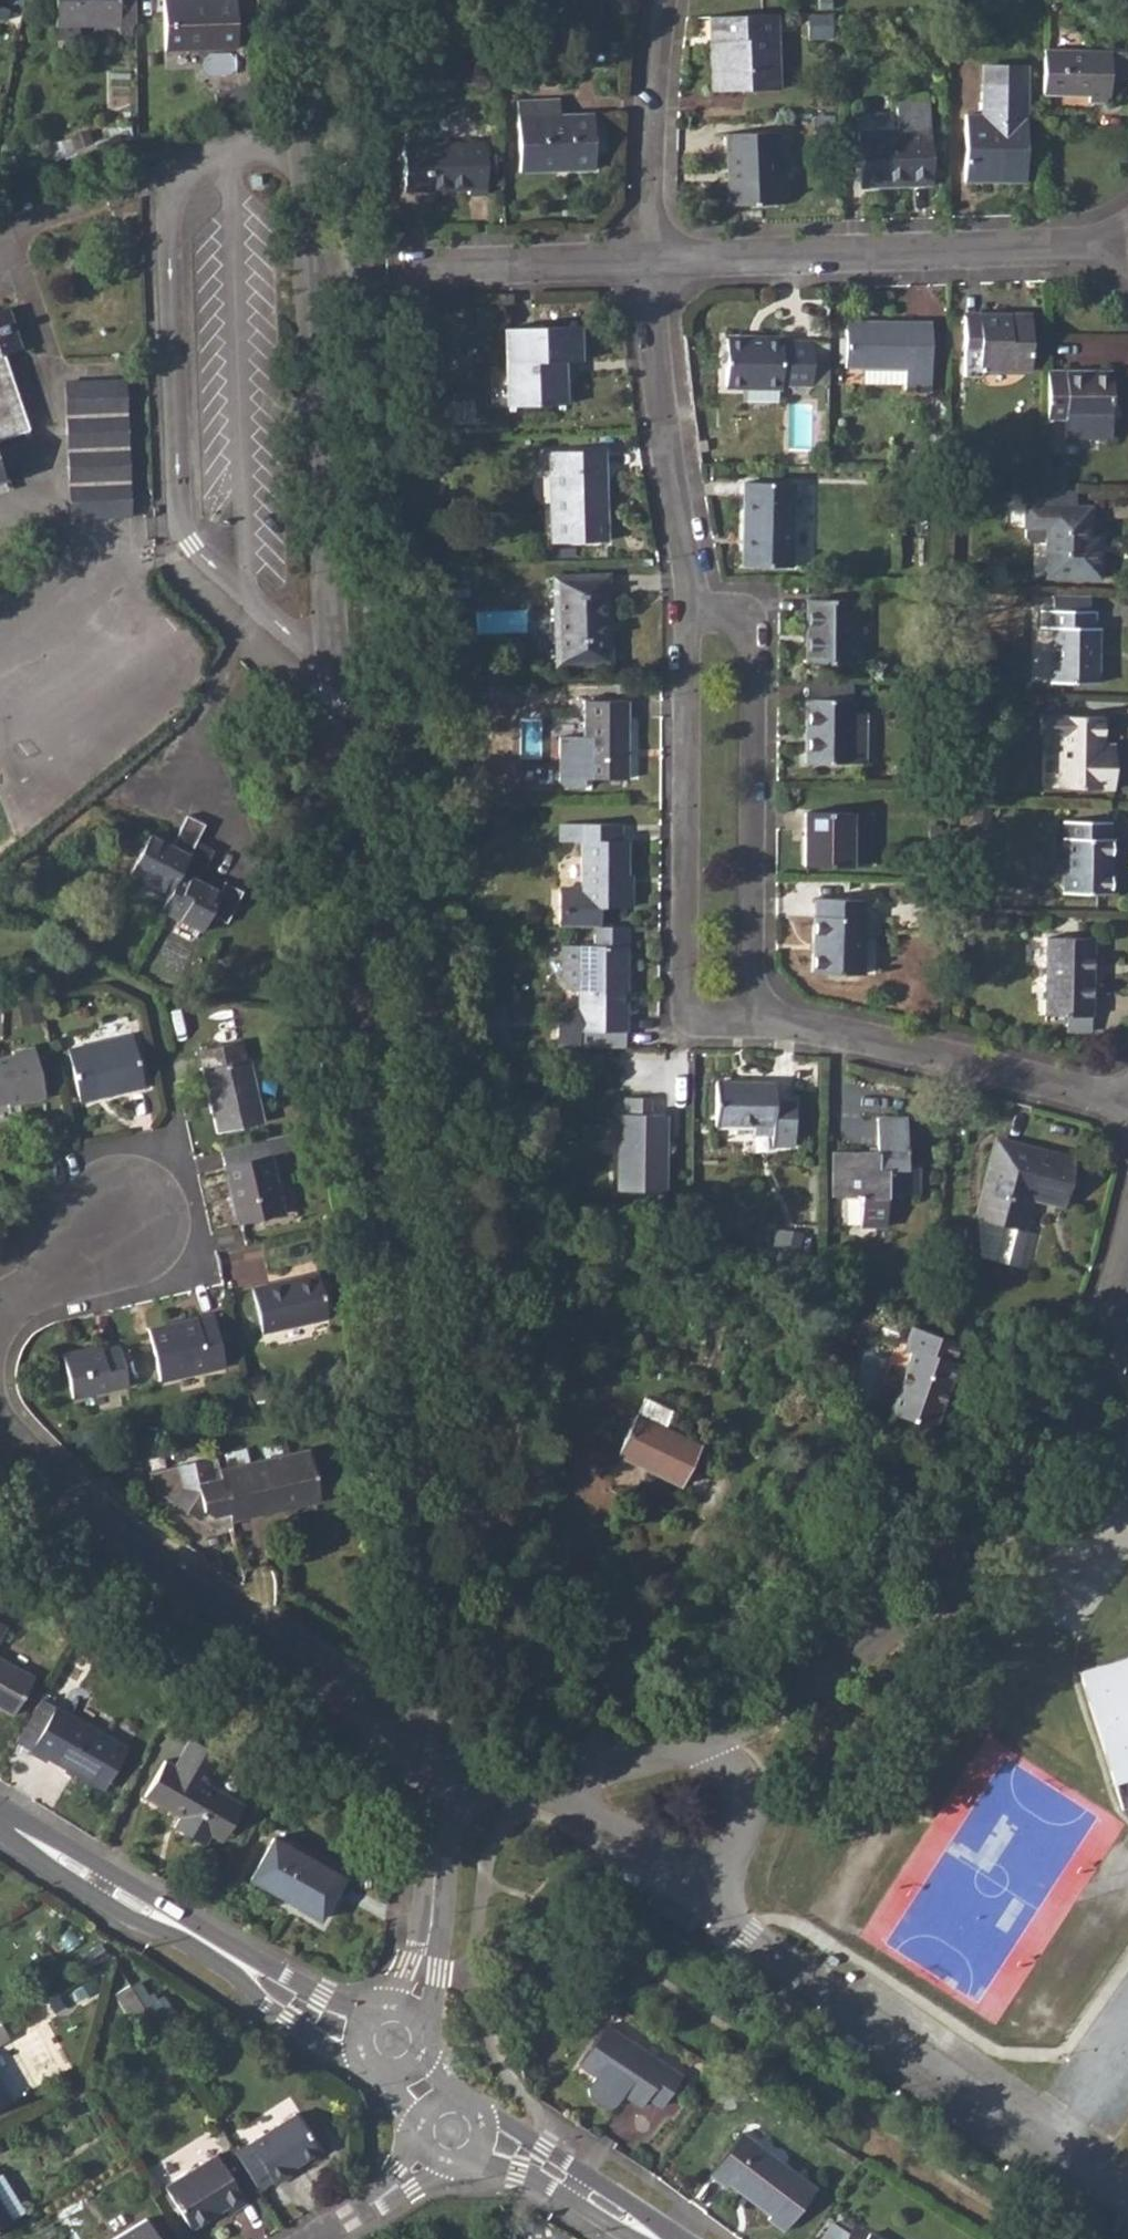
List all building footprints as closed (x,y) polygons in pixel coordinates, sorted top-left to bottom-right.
[(118,0),(56,0),(57,27),(119,24),(118,0)] [(164,50),(236,48),(235,0),(163,0),(164,50)] [(761,16),(708,17),(709,41),(717,40),(719,92),(779,89),(776,15),(761,16)] [(135,23),(121,24),(122,32),(132,33),(135,23)] [(1041,95),(1087,97),(1087,101),(1109,102),(1109,82),(1127,83),(1127,51),(1042,51),(1041,95)] [(1025,85),(982,84),(981,115),(964,115),(964,180),(1024,181),(1025,85)] [(558,100),(516,101),(517,171),(592,169),(591,116),(559,116),(558,100)] [(896,130),(857,132),(859,187),(931,184),(929,102),(895,104),(896,130)] [(728,183),(717,184),(718,205),(779,204),(776,133),(726,134),(728,183)] [(483,144),(425,145),(425,191),(467,190),(467,195),(485,194),(483,144)] [(27,430),(8,367),(3,354),(20,349),(7,308),(0,311),(0,439),(27,430)] [(1029,317),(963,318),(963,377),(981,377),(981,368),(1029,368),(1029,317)] [(844,368),(863,368),(906,369),(906,383),(906,389),(930,389),(929,325),(914,325),(913,320),(844,319),(844,368)] [(577,327),(504,328),(507,405),(563,405),(562,361),(578,361),(577,327)] [(725,338),(724,385),(781,386),(781,384),(810,384),(811,342),(783,342),(781,338),(725,338)] [(1110,372),(1045,371),(1045,417),(1065,418),(1065,439),(1110,439),(1110,417),(1110,372)] [(70,377),(68,514),(131,515),(133,378),(70,377)] [(602,449),(552,450),(554,542),(605,540),(604,504),(600,505),(599,468),(602,468),(602,449)] [(743,482),(740,564),(790,566),(792,483),(743,482)] [(1076,506),(1024,505),(1024,526),(1045,526),(1044,577),(1099,578),(1100,552),(1089,551),(1089,532),(1090,506),(1076,506)] [(601,576),(552,576),(555,665),(609,664),(608,634),(604,634),(601,576)] [(1044,593),(1044,607),(1091,607),(1091,594),(1044,593)] [(806,599),(805,662),(852,663),(853,600),(806,599)] [(1093,610),(1041,610),(1041,627),(1050,627),(1050,682),(1097,682),(1098,627),(1093,627),(1093,610)] [(852,700),(805,699),(804,762),(865,763),(866,714),(851,714),(852,700)] [(560,741),(560,781),(567,787),(582,787),(582,778),(626,778),(626,700),(583,700),(583,740),(560,741)] [(1113,763),(1101,763),(1102,743),(1102,716),(1040,714),(1040,733),(1057,734),(1056,788),(1112,789),(1113,763)] [(804,813),(803,865),(850,866),(851,813),(804,813)] [(169,894),(160,911),(202,930),(210,916),(226,923),(242,892),(224,882),(218,892),(198,882),(213,852),(195,841),(204,824),(187,815),(179,829),(171,846),(149,834),(129,874),(169,894)] [(1063,821),(1062,892),(1111,893),(1112,838),(1108,839),(1108,823),(1063,821)] [(619,825),(561,824),(561,841),(581,842),(581,887),(564,887),(558,894),(558,920),(599,920),(598,907),(625,907),(625,840),(620,839),(619,825)] [(813,899),(812,973),(862,974),(864,900),(813,899)] [(1045,937),(1045,1016),(1090,1016),(1091,938),(1045,937)] [(555,1016),(555,1032),(565,1040),(577,1040),(577,1031),(624,1032),(625,946),(562,945),(561,978),(569,988),(578,989),(578,1007),(564,1007),(555,1016)] [(132,1035),(67,1049),(78,1101),(144,1085),(132,1035)] [(245,1040),(196,1050),(215,1132),(264,1121),(245,1040)] [(0,1054),(0,1104),(7,1102),(8,1107),(45,1099),(33,1044),(10,1049),(10,1052),(0,1054)] [(773,1082),(714,1081),(714,1125),(771,1126),(771,1146),(792,1146),(792,1101),(772,1101),(773,1082)] [(618,1097),(617,1192),(663,1192),(664,1114),(650,1114),(650,1097),(618,1097)] [(876,1151),(833,1152),(833,1197),(860,1198),(860,1228),(885,1227),(886,1191),(917,1191),(915,1164),(907,1164),(906,1118),(876,1119),(876,1151)] [(265,1138),(219,1147),(237,1223),(283,1212),(265,1138)] [(997,1141),(977,1218),(978,1256),(1029,1269),(1038,1235),(1020,1230),(1030,1195),(1063,1204),(1076,1161),(997,1141)] [(317,1272),(251,1287),(261,1332),(328,1316),(317,1272)] [(213,1315),(147,1329),(158,1379),(224,1364),(213,1315)] [(943,1337),(911,1324),(902,1346),(909,1349),(887,1409),(930,1426),(954,1361),(950,1359),(958,1340),(943,1337)] [(101,1344),(63,1352),(73,1396),(127,1384),(118,1345),(102,1348),(101,1344)] [(682,1487),(685,1481),(690,1468),(701,1447),(665,1429),(674,1412),(646,1398),(617,1455),(682,1487)] [(309,1450),(219,1469),(231,1518),(320,1498),(309,1450)] [(215,1454),(150,1469),(154,1489),(215,1529),(232,1525),(215,1454)] [(11,1628),(0,1621),(0,1647),(11,1628)] [(14,1714),(35,1679),(0,1659),(0,1705),(14,1714)] [(1080,1677),(1116,1793),(1122,1810),(1127,1809),(1127,1662),(1080,1677)] [(36,1747),(35,1749),(52,1759),(53,1756),(105,1788),(130,1745),(62,1703),(46,1694),(36,1710),(52,1720),(36,1747)] [(181,1768),(173,1764),(189,1832),(208,1843),(213,1835),(226,1841),(247,1806),(211,1784),(225,1760),(196,1743),(181,1768)] [(189,1832),(173,1764),(168,1760),(148,1794),(183,1816),(178,1825),(189,1832)] [(274,1838),(251,1877),(320,1918),(343,1878),(274,1838)] [(149,2016),(130,1986),(115,1995),(134,2025),(149,2016)] [(10,2041),(0,2022),(0,2046),(10,2041)] [(606,2026),(580,2067),(596,2078),(588,2090),(590,2098),(607,2110),(615,2108),(623,2096),(640,2108),(647,2098),(663,2109),(683,2078),(667,2068),(606,2026)] [(10,2101),(0,2083),(0,2106),(10,2101)] [(295,2113),(234,2151),(258,2189),(272,2181),(274,2185),(291,2174),(288,2169),(319,2150),(295,2113)] [(742,2133),(710,2176),(727,2189),(729,2186),(770,2216),(767,2219),(784,2231),(815,2189),(742,2133)] [(216,2155),(165,2186),(190,2227),(226,2205),(229,2212),(246,2201),(216,2155)] [(24,2211),(0,2174),(0,2175),(0,2227),(24,2211)] [(111,2238),(158,2238),(145,2218),(111,2238)] [(845,2238),(877,2238),(855,2224),(845,2238)]
